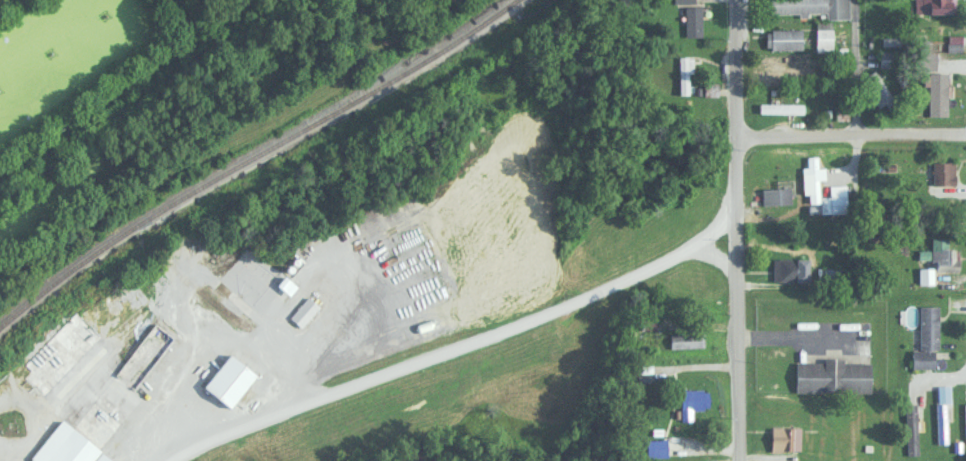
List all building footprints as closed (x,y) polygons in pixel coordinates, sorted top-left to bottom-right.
[(826,12),(826,18),(849,17),(848,0),(770,0),(771,13),(826,12)] [(913,14),(954,14),(954,0),(913,0),(913,14)] [(685,36),(701,36),(701,6),(684,6),(685,36)] [(816,51),(832,51),(832,21),(816,21),(816,51)] [(802,28),(766,28),(766,49),(802,49),(802,28)] [(879,68),(895,68),(895,51),(879,51),(879,68)] [(692,56),(678,56),(678,94),(689,94),(689,73),(692,73),(692,56)] [(790,77),(790,60),(755,60),(755,77),(790,77)] [(947,72),(923,72),(923,86),(928,86),(928,106),(947,106),(947,72)] [(717,95),(716,83),(705,84),(705,95),(717,95)] [(758,113),(804,113),(804,103),(758,103),(758,113)] [(835,106),(835,119),(848,119),(848,106),(835,106)] [(846,212),(846,184),(829,184),(829,195),(819,196),(819,179),(824,179),(824,166),(817,166),(817,156),(803,156),(803,193),(808,193),(808,212),(846,212)] [(955,184),(955,160),(931,160),(931,184),(955,184)] [(791,203),(790,186),(762,187),(763,204),(791,203)] [(809,280),(809,257),(772,257),(772,280),(809,280)] [(289,316),(301,326),(319,305),(308,295),(289,316)] [(937,305),(919,305),(919,349),(911,349),(911,367),(937,367),(937,305)] [(43,395),(102,335),(77,309),(23,363),(30,369),(23,375),(43,395)] [(135,388),(174,334),(154,319),(116,373),(135,388)] [(669,347),(703,347),(703,332),(669,332),(669,347)] [(257,372),(230,352),(204,386),(231,406),(257,372)] [(795,391),(870,391),(870,359),(795,359),(795,391)] [(681,419),(692,419),(692,409),(709,409),(709,388),(681,388),(681,419)] [(100,450),(123,421),(94,399),(73,426),(62,418),(28,460),(115,460),(100,450)] [(799,449),(799,426),(771,426),(771,449),(799,449)] [(666,455),(666,439),(647,439),(647,455),(666,455)]
